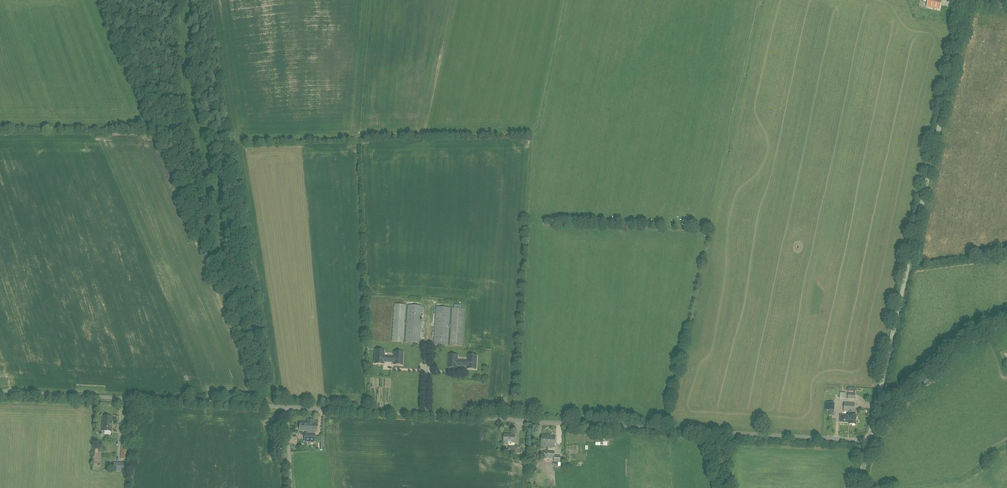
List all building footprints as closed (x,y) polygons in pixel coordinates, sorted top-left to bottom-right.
[(936,8),(939,9),(941,1),(938,0),(923,0),(923,1),(928,2),(927,7),(933,8),(936,8)] [(419,343),(421,313),(424,313),(424,307),(422,307),(422,306),(408,305),(407,321),(405,321),(406,305),(395,304),(392,341),(403,342),(404,324),(407,324),(406,342),(419,343)] [(451,327),(450,345),(463,346),(465,309),(452,308),(451,324),(449,324),(450,308),(436,307),(434,344),(448,345),(449,327),(451,327)] [(383,362),(390,362),(393,363),(393,365),(402,365),(403,353),(394,352),(394,357),(384,356),(384,350),(375,350),(374,363),(383,364),(383,362)] [(457,366),(461,366),(467,367),(467,369),(476,369),(477,356),(468,355),(467,361),(457,360),(458,356),(449,355),(448,368),(457,368),(457,366)] [(102,431),(111,431),(111,417),(103,417),(102,431)] [(299,431),(307,431),(307,433),(305,433),(305,441),(314,442),(315,434),(314,434),(314,431),(317,432),(317,424),(313,424),(313,421),(308,421),(307,423),(304,423),(304,422),(301,422),(301,423),(300,423),(299,431)] [(130,444),(130,439),(133,439),(133,435),(130,434),(123,434),(123,444),(130,444)] [(514,442),(515,435),(504,434),(504,442),(514,442)] [(555,447),(556,436),(542,435),(541,446),(555,447)] [(121,445),(121,459),(129,460),(130,446),(121,445)] [(508,453),(518,454),(518,446),(509,445),(508,453)] [(561,456),(556,456),(554,455),(554,451),(544,451),(544,458),(554,458),(554,462),(560,462),(561,456)]
